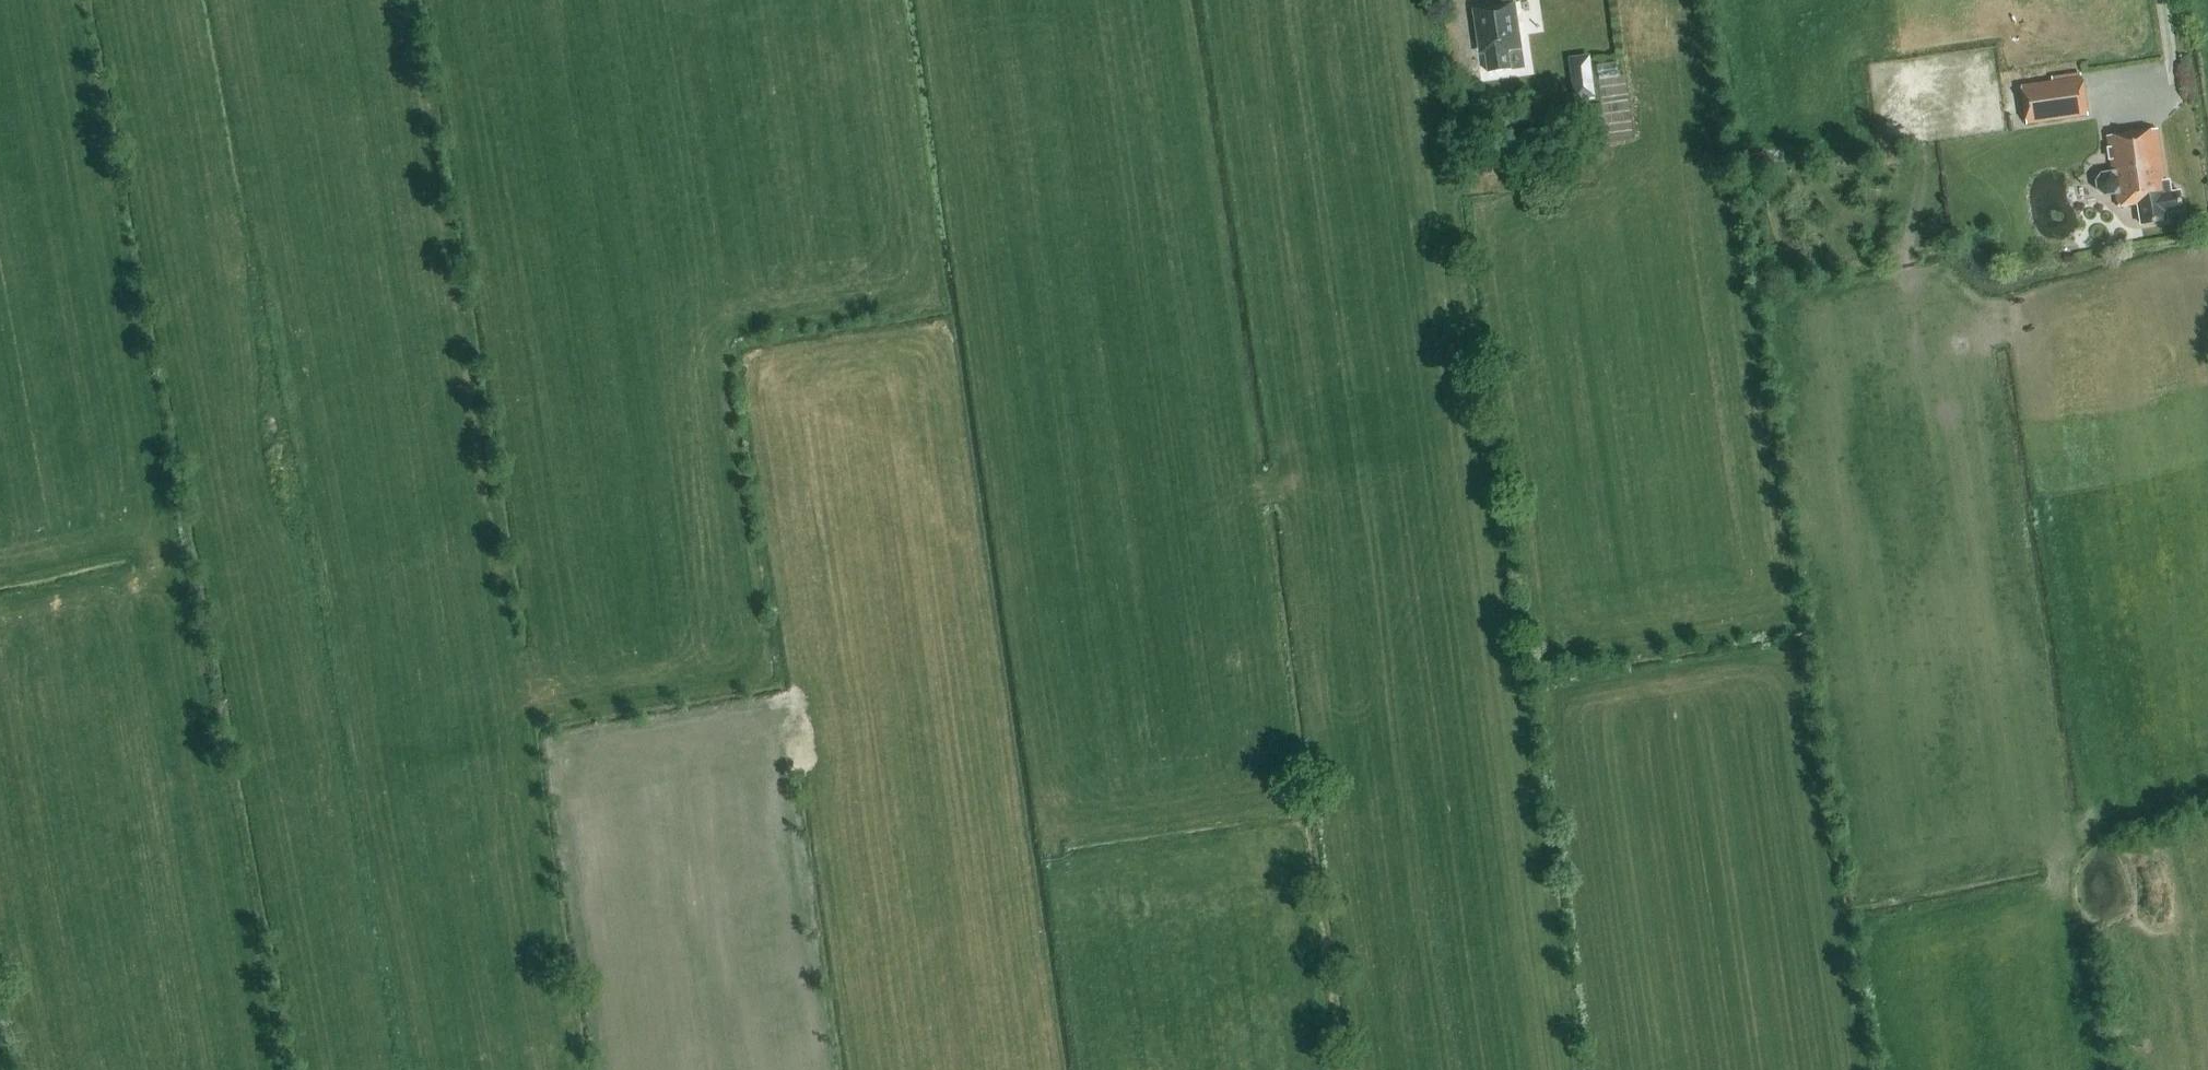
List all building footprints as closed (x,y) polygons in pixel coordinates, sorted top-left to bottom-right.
[(1475,11),(1480,47),(1486,46),(1489,71),(1510,68),(1507,50),(1521,48),(1515,1),(1514,1),(1514,0),(1503,0),(1504,3),(1474,7),(1475,11)] [(1570,58),(1574,89),(1594,86),(1589,55),(1570,58)] [(2083,77),(2021,85),(2026,125),(2088,116),(2083,77)] [(2105,196),(2116,195),(2118,206),(2138,203),(2141,224),(2167,220),(2166,212),(2182,209),(2179,191),(2167,192),(2157,128),(2107,136),(2113,171),(2102,173),(2096,181),(2098,191),(2105,196)] [(1548,145),(1556,144),(1554,135),(1547,136),(1548,145)]
